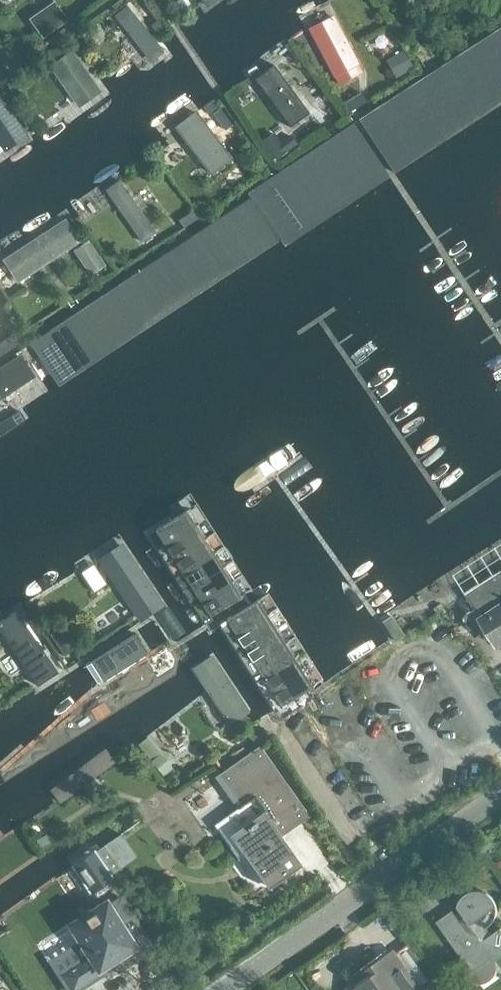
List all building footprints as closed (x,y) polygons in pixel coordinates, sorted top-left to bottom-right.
[(207,13),(225,0),(197,0),(207,13)] [(44,35),(67,19),(56,3),(33,19),(44,35)] [(167,60),(135,12),(118,24),(150,71),(167,60)] [(150,25),(156,33),(166,26),(160,18),(150,25)] [(308,35),(339,88),(366,73),(336,19),(308,35)] [(394,173),(500,103),(500,28),(359,120),(394,173)] [(385,60),(396,79),(414,68),(403,50),(385,60)] [(79,111),(99,97),(69,55),(49,70),(79,111)] [(252,78),(285,121),(306,106),(272,62),(252,78)] [(1,156),(26,140),(0,99),(0,155),(1,156)] [(176,132),(207,180),(233,165),(202,116),(176,132)] [(385,170),(357,128),(32,347),(58,386),(385,170)] [(259,141),(274,160),(297,145),(288,134),(279,141),(273,131),(259,141)] [(103,197),(131,242),(149,231),(121,186),(103,197)] [(1,261),(13,282),(78,242),(66,222),(1,261)] [(74,250),(90,275),(105,265),(89,241),(74,250)] [(36,380),(17,353),(0,365),(0,406),(36,380)] [(155,530),(159,538),(161,540),(166,539),(168,543),(195,526),(185,511),(155,530)] [(195,526),(168,543),(170,547),(168,551),(173,559),(204,540),(195,526)] [(204,540),(173,559),(179,568),(183,568),(186,571),(213,554),(204,540)] [(165,610),(124,544),(97,561),(138,626),(165,610)] [(213,554),(186,571),(188,575),(186,579),(191,588),(222,569),(213,554)] [(204,600),(231,583),(222,569),(191,588),(197,596),(202,596),(204,600)] [(466,595),(475,609),(465,616),(469,630),(470,630),(483,622),(497,644),(500,641),(500,573),(466,595)] [(231,583),(204,600),(206,603),(204,607),(210,617),(240,597),(231,583)] [(239,633),(266,616),(257,601),(226,620),(232,630),(237,629),(239,633)] [(391,615),(383,621),(396,640),(404,634),(391,615)] [(266,616),(239,633),(241,636),(239,640),(244,649),(275,630),(266,616)] [(30,681),(55,664),(25,621),(0,638),(30,681)] [(275,630),(244,649),(250,658),(255,657),(257,661),(284,644),(275,630)] [(70,681),(83,699),(148,652),(135,634),(70,681)] [(49,638),(50,649),(67,649),(66,637),(49,638)] [(284,644),(257,661),(259,665),(257,669),(262,678),(293,658),(284,644)] [(189,668),(230,729),(253,713),(211,653),(189,668)] [(275,689),(302,672),(293,658),(262,678),(268,686),(273,686),(275,689)] [(302,672),(275,689),(277,693),(275,697),(281,706),(311,687),(302,672)] [(150,734),(138,744),(151,760),(163,775),(175,766),(175,757),(170,751),(162,750),(150,734)] [(46,788),(61,807),(116,766),(101,746),(46,788)] [(220,774),(215,777),(216,779),(220,777),(253,823),(247,827),(246,825),(231,836),(241,850),(242,849),(268,887),(300,865),(277,832),(306,812),(260,746),(220,774)] [(137,857),(121,835),(121,834),(106,845),(121,868),(137,857)] [(112,877),(94,853),(74,867),(91,892),(112,877)] [(458,907),(436,922),(466,963),(465,965),(465,967),(465,969),(465,970),(465,972),(465,973),(466,975),(467,976),(468,979),(469,980),(472,982),(473,983),(476,984),(478,985),(481,985),(484,985),(487,984),(490,982),(492,982),(493,980),(494,979),(496,977),(496,975),(497,974),(497,972),(498,970),(498,969),(498,967),(497,966),(497,964),(496,961),(500,957),(500,928),(492,934),(487,928),(490,926),(491,925),(492,923),(493,922),(494,920),(495,919),(496,917),(496,915),(497,914),(497,912),(497,910),(497,908),(497,907),(496,905),(496,903),(495,902),(494,900),(493,899),(492,897),(491,896),(490,895),(488,894),(487,893),(483,891),(480,891),(478,890),(474,891),(473,891),(471,891),(469,892),(468,893),(466,894),(465,895),(462,897),(461,899),(459,902),(459,903),(458,905),(458,907)] [(60,974),(70,989),(76,989),(104,972),(101,968),(111,962),(114,968),(124,961),(128,967),(141,958),(138,954),(120,925),(133,917),(120,897),(107,905),(106,903),(71,926),(82,942),(90,955),(60,974)] [(396,958),(394,955),(357,982),(361,988),(359,989),(424,989),(437,981),(412,947),(396,958)]
